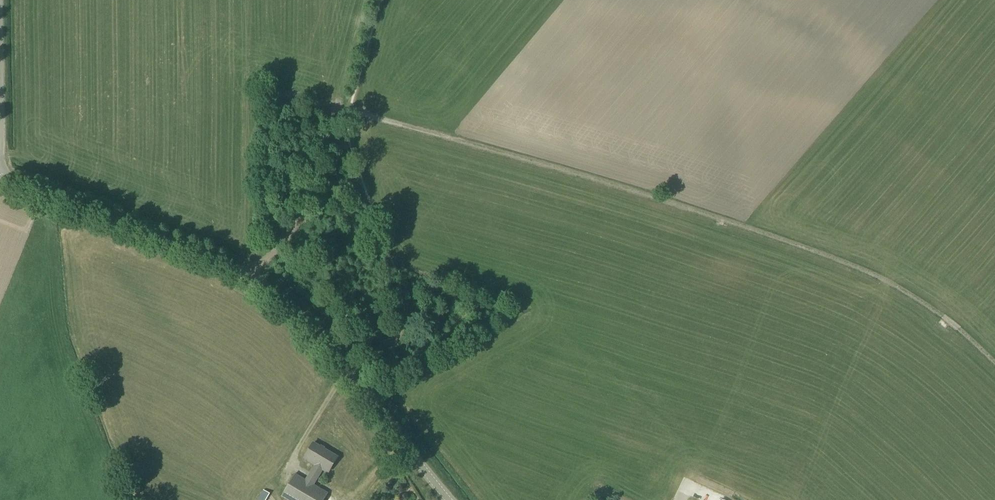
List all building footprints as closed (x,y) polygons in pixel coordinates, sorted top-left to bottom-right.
[(337,458),(313,444),(305,459),(315,464),(305,480),(295,474),(281,498),(285,499),(324,499),(328,494),(314,486),(324,470),(329,472),(337,458)] [(270,495),(270,494),(264,490),(258,499),(267,499),(270,495)]
